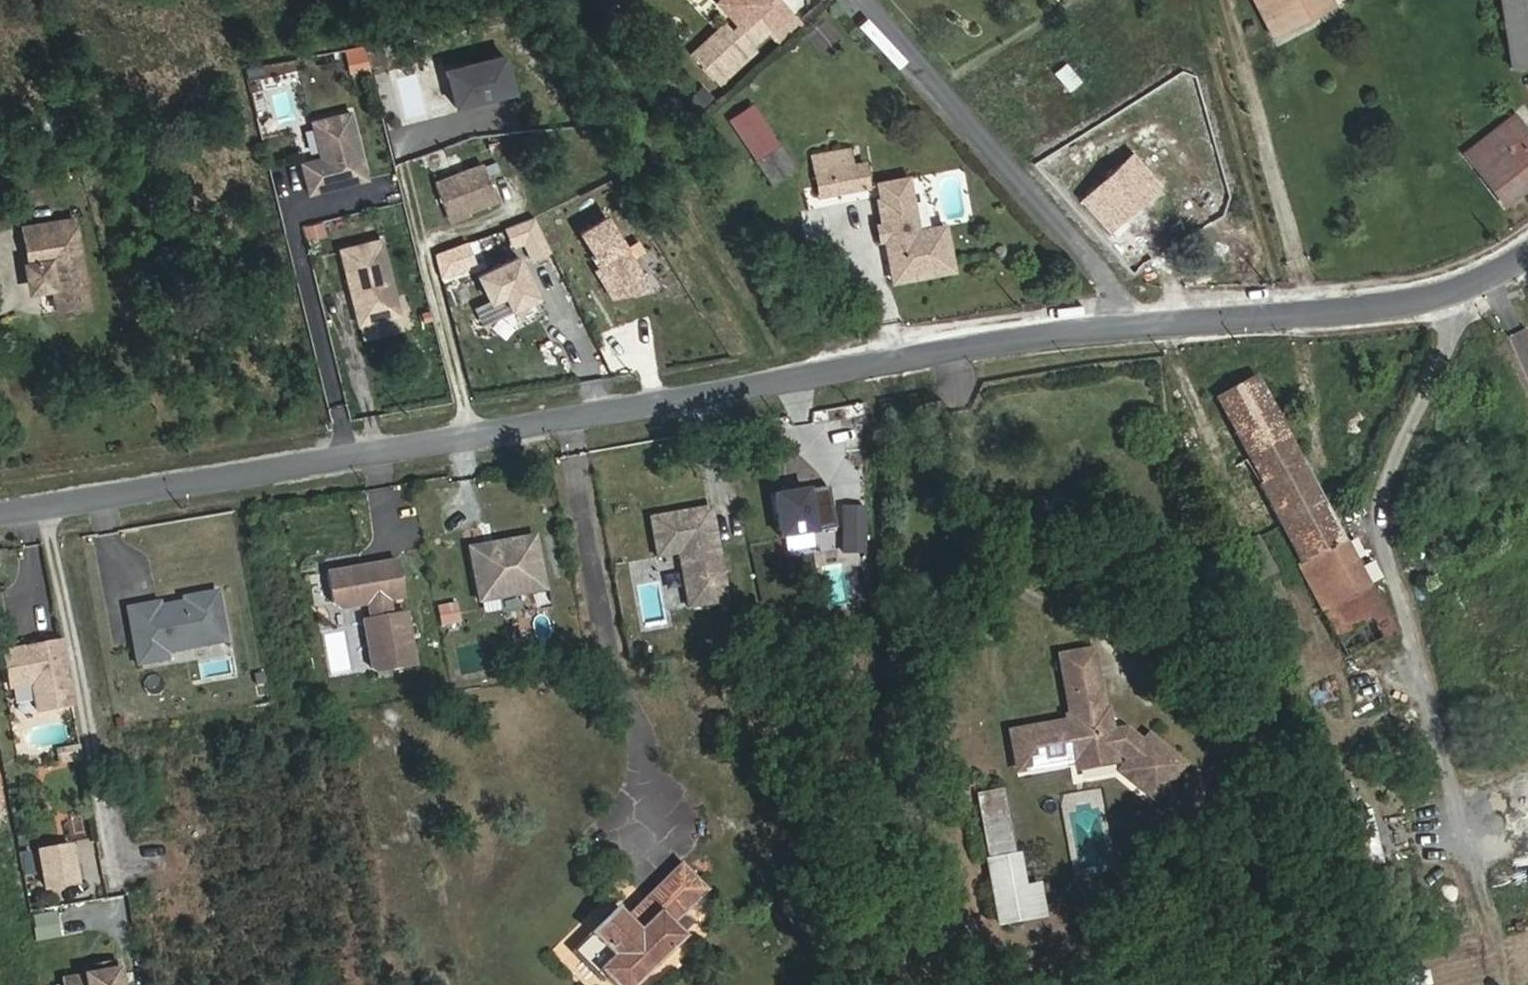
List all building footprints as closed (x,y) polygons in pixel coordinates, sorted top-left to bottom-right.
[(764,0),(716,0),(740,26),(733,32),(702,60),(717,76),(767,29),(764,26),(785,7),(778,0),(769,0),(766,2),(764,0)] [(1273,35),(1308,17),(1305,10),(1325,0),(1255,0),(1273,35)] [(1333,4),(1331,0),(1325,0),(1305,10),(1308,17),(1333,4)] [(1503,9),(1527,5),(1527,0),(1502,0),(1503,9)] [(1503,9),(1512,67),(1527,64),(1527,5),(1503,9)] [(782,45),(802,26),(785,7),(764,26),(767,29),(782,45)] [(702,60),(733,32),(725,24),(695,52),(702,60)] [(360,51),(343,55),(348,74),(365,70),(360,51)] [(1081,81),(1067,63),(1055,73),(1069,91),(1081,81)] [(306,120),(315,157),(296,162),(305,197),(367,181),(349,109),(306,120)] [(1525,128),(1515,115),(1465,154),(1475,167),(1525,128)] [(1525,128),(1475,167),(1505,204),(1527,186),(1527,131),(1525,128)] [(795,168),(780,145),(757,161),(771,184),(795,168)] [(852,166),(849,149),(813,156),(820,195),(868,186),(864,163),(852,166)] [(1158,184),(1131,155),(1083,200),(1110,229),(1158,184)] [(496,200),(483,165),(435,182),(448,218),(496,200)] [(918,231),(908,178),(878,183),(881,200),(878,200),(883,224),(886,238),(894,280),(953,269),(945,226),(918,231)] [(52,287),(56,311),(85,306),(71,219),(21,227),(27,264),(24,265),(27,282),(29,286),(30,287),(33,289),(37,289),(52,287)] [(304,241),(325,236),(321,222),(301,227),(304,241)] [(353,329),(399,318),(380,237),(334,248),(353,329)] [(1323,505),(1256,377),(1216,398),(1262,484),(1260,485),(1281,526),(1323,505)] [(775,495),(782,537),(838,528),(830,486),(775,495)] [(838,555),(863,555),(863,504),(838,504),(838,555)] [(1391,634),(1323,505),(1281,526),(1349,656),(1391,634)] [(712,506),(696,509),(701,536),(717,534),(712,506)] [(696,509),(651,517),(658,556),(679,552),(689,607),(728,600),(717,534),(701,536),(696,509)] [(486,543),(469,546),(480,600),(499,596),(506,587),(518,585),(519,592),(545,588),(535,535),(494,542),(495,550),(487,551),(486,543)] [(495,550),(494,542),(486,543),(487,551),(495,550)] [(403,596),(397,559),(375,563),(376,570),(363,572),(362,565),(327,571),(333,601),(341,607),(368,603),(370,617),(363,618),(372,666),(377,670),(415,664),(406,611),(391,613),(388,599),(403,596)] [(375,563),(362,565),(363,572),(376,570),(375,563)] [(506,587),(499,596),(519,592),(518,585),(506,587)] [(145,604),(127,607),(138,664),(167,658),(165,645),(191,640),(192,646),(227,640),(218,591),(184,597),(184,601),(146,608),(145,604)] [(438,605),(442,623),(461,619),(457,601),(438,605)] [(72,705),(60,642),(4,653),(10,687),(32,683),(37,711),(72,705)] [(1114,744),(1111,731),(1107,709),(1104,709),(1093,650),(1060,656),(1066,695),(1074,694),(1077,714),(1070,715),(1066,716),(1067,721),(1010,732),(1016,767),(1074,757),(1076,766),(1116,759),(1115,753),(1119,753),(1127,761),(1120,769),(1156,799),(1184,765),(1148,735),(1142,742),(1137,748),(1126,740),(1123,743),(1114,744)] [(1077,714),(1074,694),(1066,695),(1070,715),(1077,714)] [(1142,742),(1125,729),(1111,731),(1114,744),(1123,743),(1126,740),(1137,748),(1142,742)] [(1011,854),(1000,791),(972,797),(984,859),(986,858),(1011,854)] [(1209,816),(1208,807),(1200,809),(1201,817),(1209,816)] [(1363,866),(1381,862),(1368,808),(1350,812),(1363,866)] [(31,848),(40,891),(77,883),(68,840),(31,848)] [(1023,885),(1018,852),(1011,854),(986,858),(999,926),(1044,918),(1038,883),(1023,885)] [(707,890),(680,863),(657,886),(683,913),(707,890)] [(683,913),(657,886),(638,904),(645,911),(652,905),(671,925),(683,913)] [(652,905),(645,911),(638,904),(625,918),(615,908),(571,952),(601,982),(604,978),(611,984),(635,984),(683,937),(671,925),(652,905)] [(118,962),(95,966),(96,974),(85,976),(62,980),(63,984),(122,984),(118,962)] [(96,974),(95,966),(83,969),(85,976),(96,974)] [(1429,984),(1427,971),(1400,976),(1401,984),(1422,984),(1429,984)]
